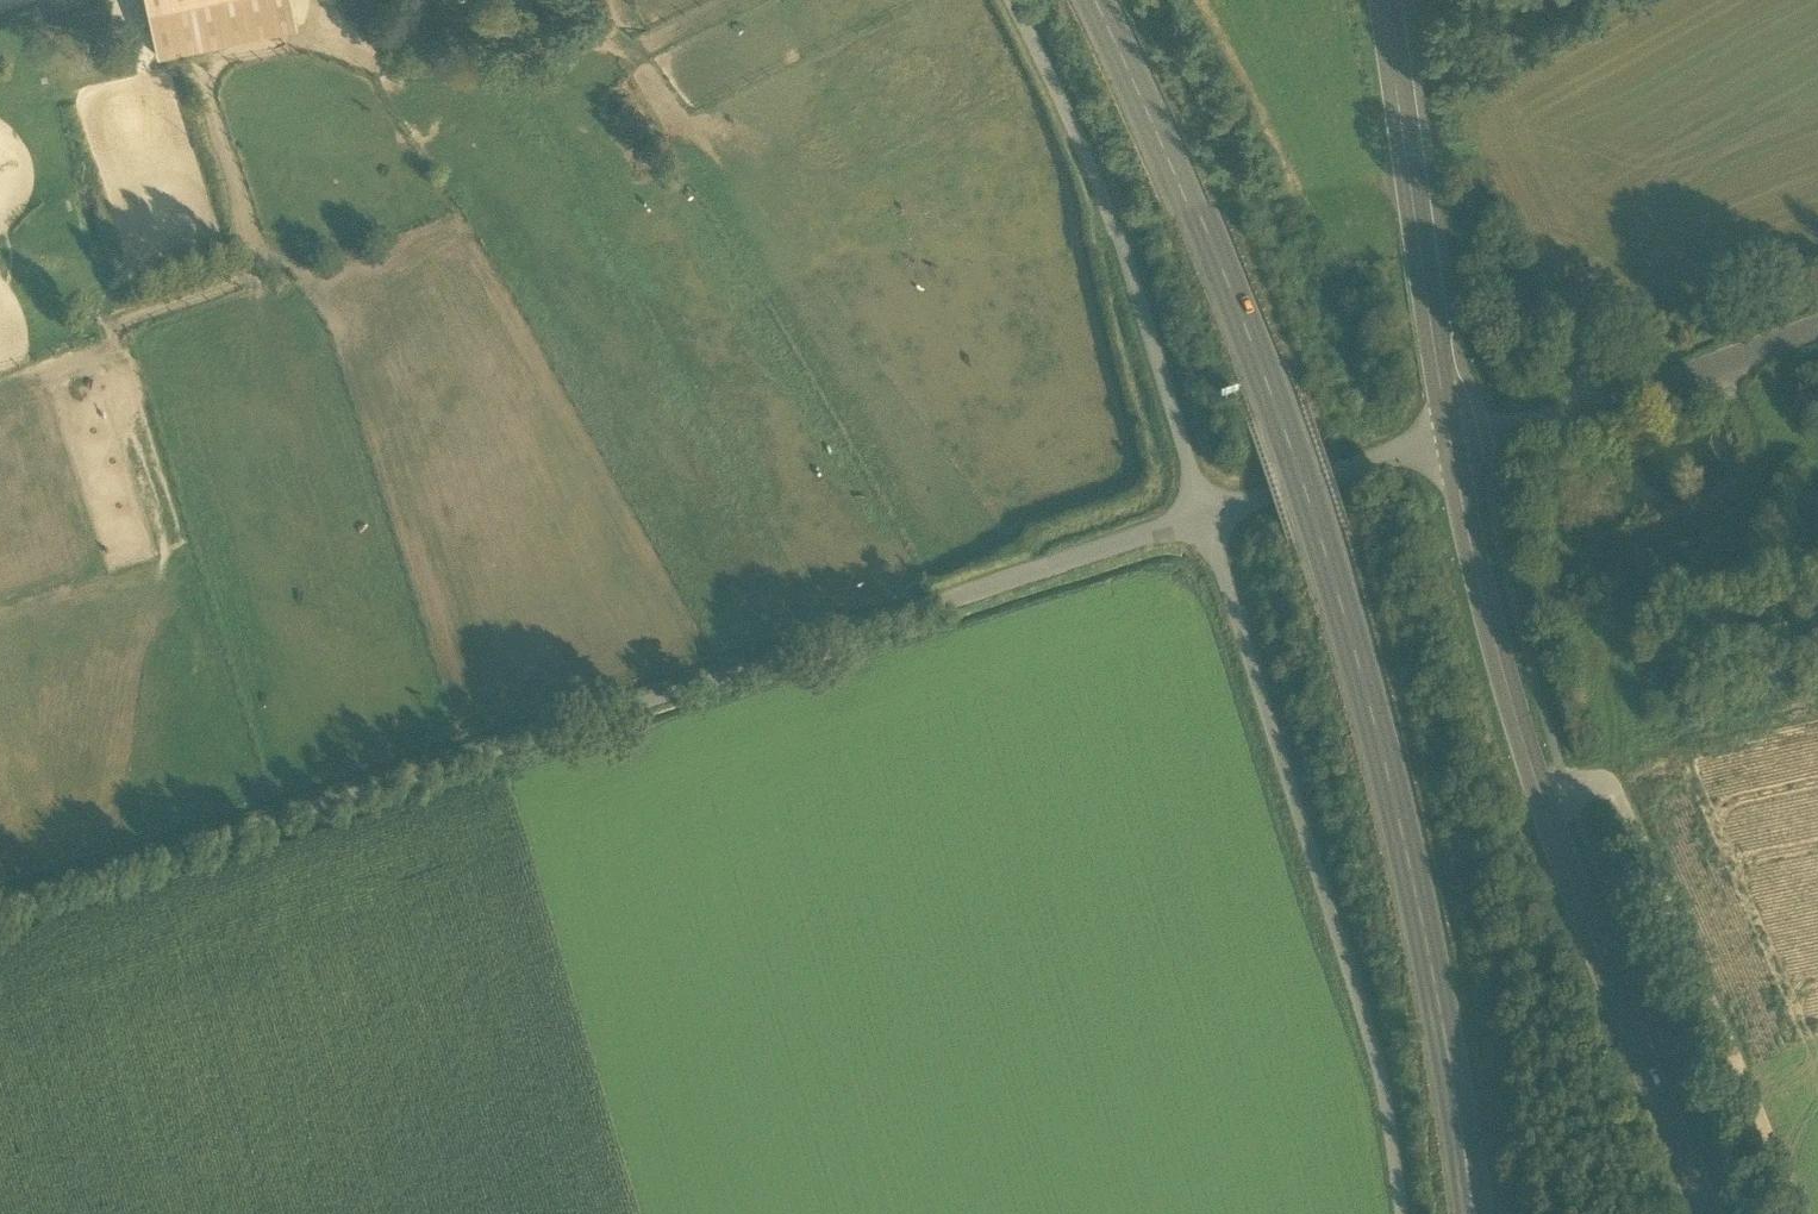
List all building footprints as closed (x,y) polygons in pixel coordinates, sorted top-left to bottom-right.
[(156,52),(182,47),(296,23),(291,0),(144,0),(156,52)]
